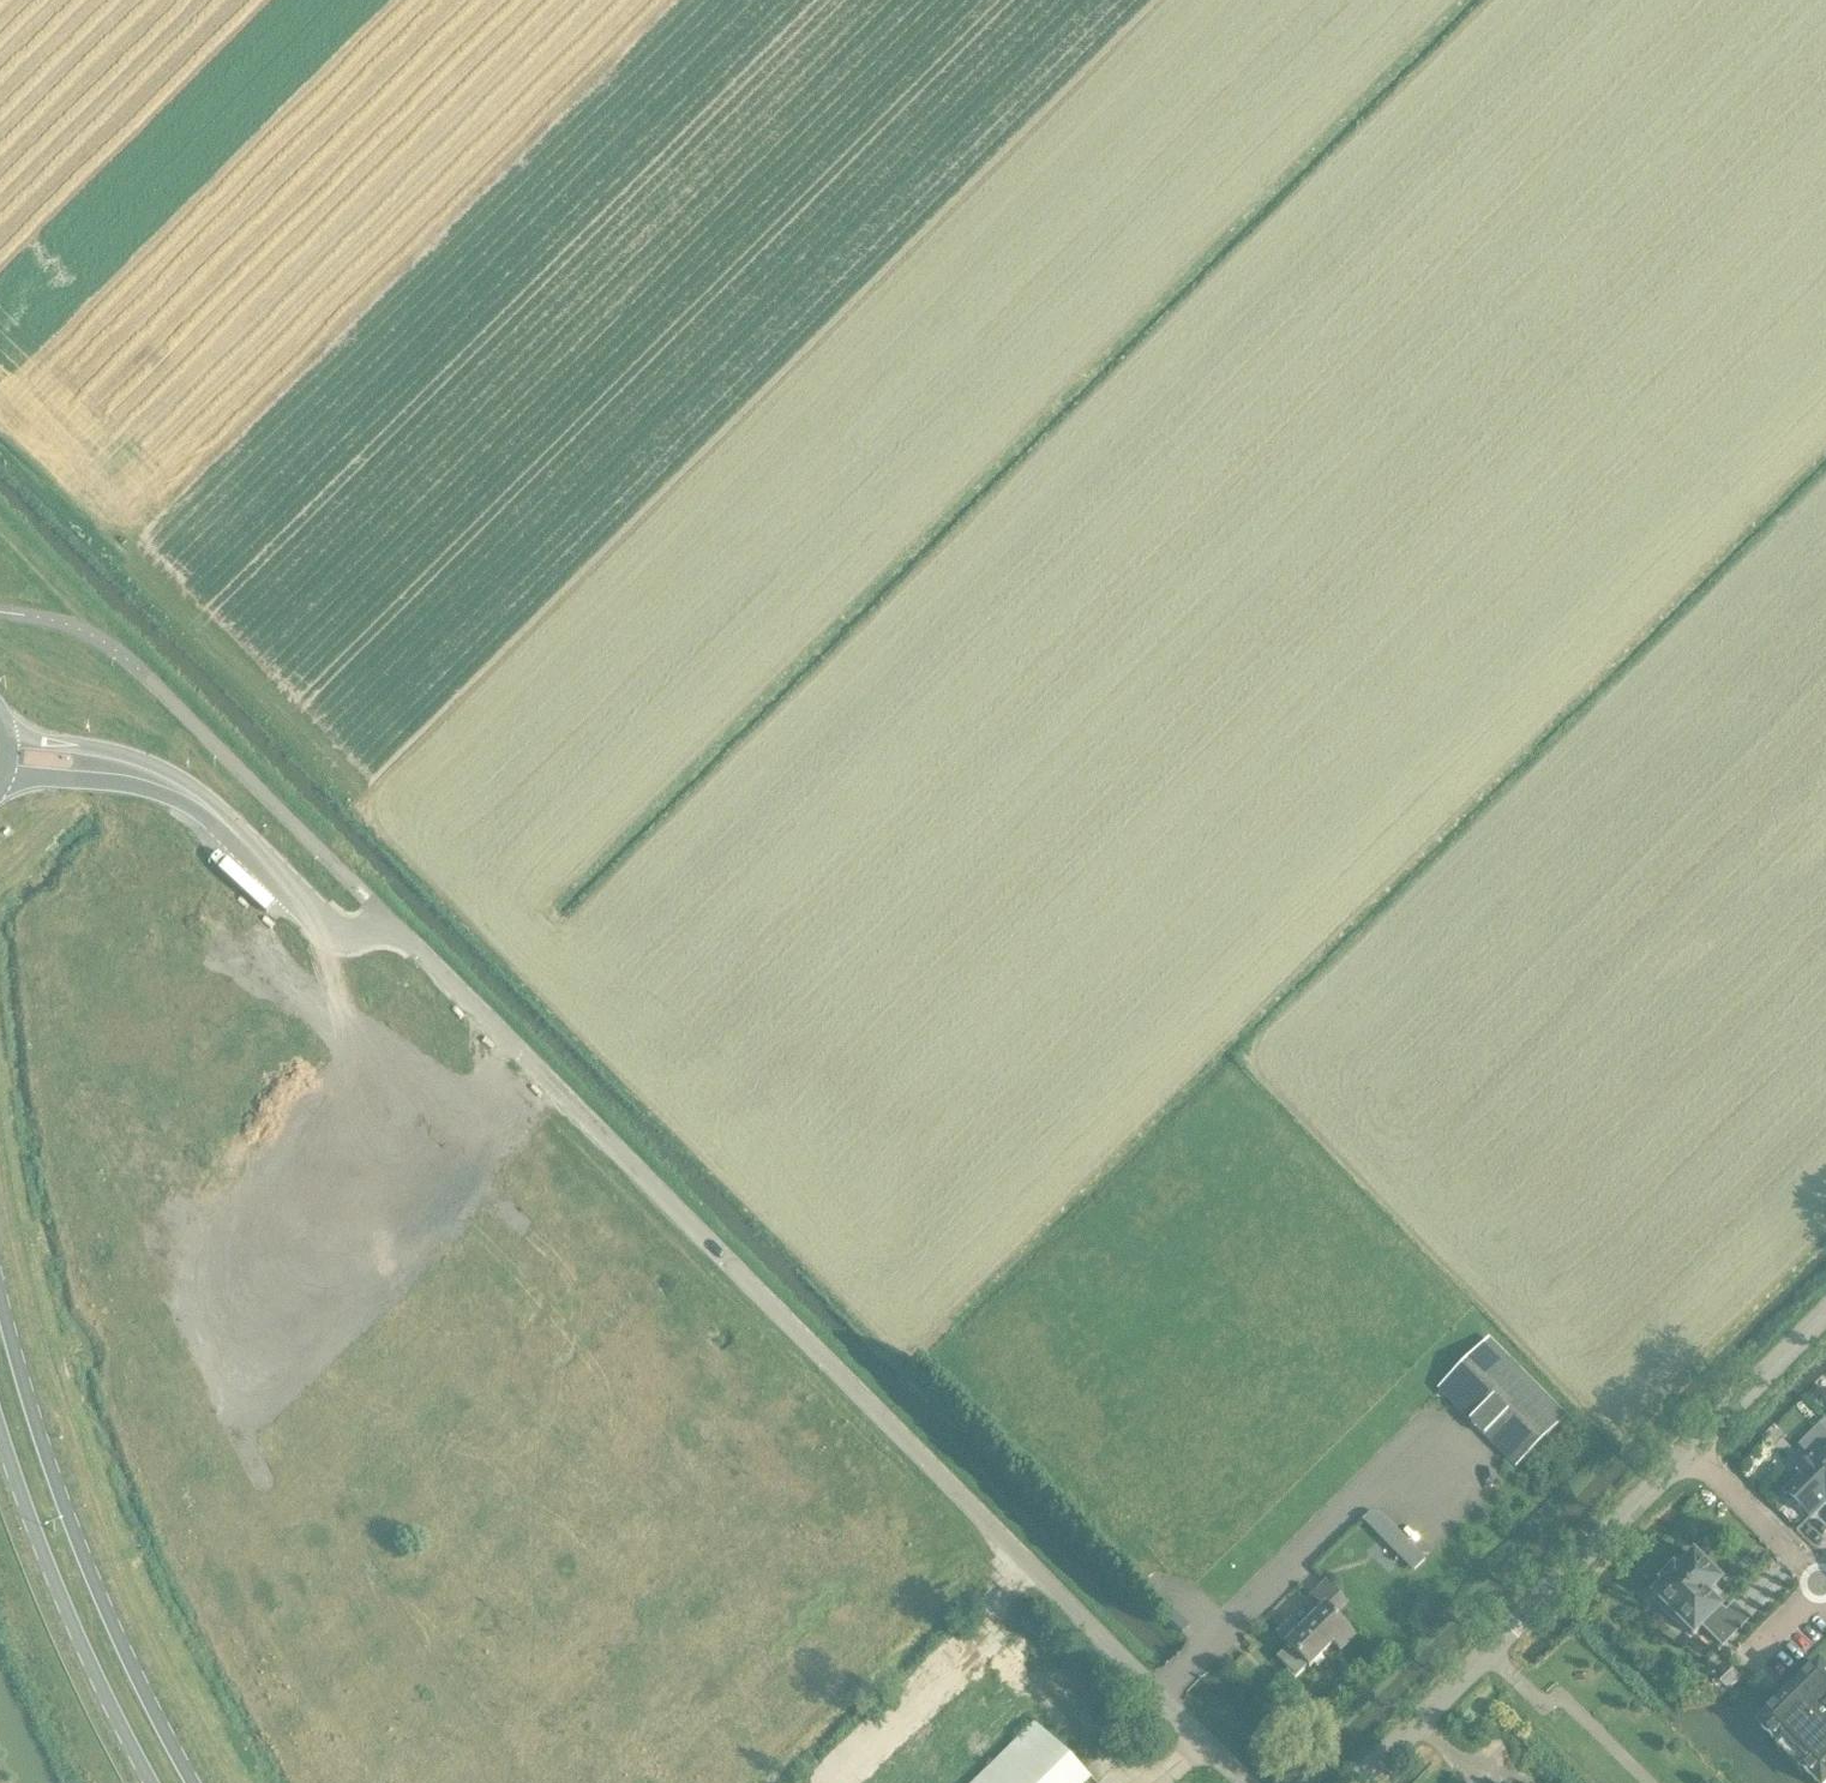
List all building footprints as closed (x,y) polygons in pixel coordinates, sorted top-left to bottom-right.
[(1486,1342),(1437,1392),(1513,1467),(1514,1469),(1563,1419),(1486,1342)] [(1788,1495),(1811,1517),(1821,1507),(1822,1508),(1825,1504),(1825,1454),(1816,1464),(1815,1463),(1802,1476),(1803,1477),(1800,1480),(1798,1483),(1799,1484),(1796,1486),(1788,1495)] [(1386,1524),(1381,1518),(1374,1514),(1368,1515),(1362,1521),(1376,1534),(1386,1524)] [(1415,1571),(1424,1561),(1412,1549),(1402,1559),(1415,1571)] [(1719,1583),(1692,1556),(1675,1573),(1672,1569),(1658,1583),(1661,1587),(1651,1597),(1662,1607),(1659,1610),(1672,1623),(1675,1620),(1692,1637),(1702,1628),(1721,1647),(1748,1621),(1733,1606),(1725,1615),(1706,1597),(1719,1583)] [(1305,1666),(1307,1668),(1331,1644),(1338,1651),(1352,1637),(1332,1616),(1344,1604),(1323,1583),(1309,1597),(1321,1608),(1299,1631),(1289,1621),(1274,1635),(1286,1647),(1275,1659),(1293,1678),(1305,1666)] [(1823,1668),(1800,1691),(1803,1694),(1789,1708),(1785,1705),(1762,1729),(1816,1782),(1825,1782),(1825,1670),(1823,1668)] [(880,1782),(1021,1782),(1063,1740),(991,1669),(880,1782)] [(1731,1670),(1718,1683),(1728,1692),(1740,1680),(1731,1670)]
